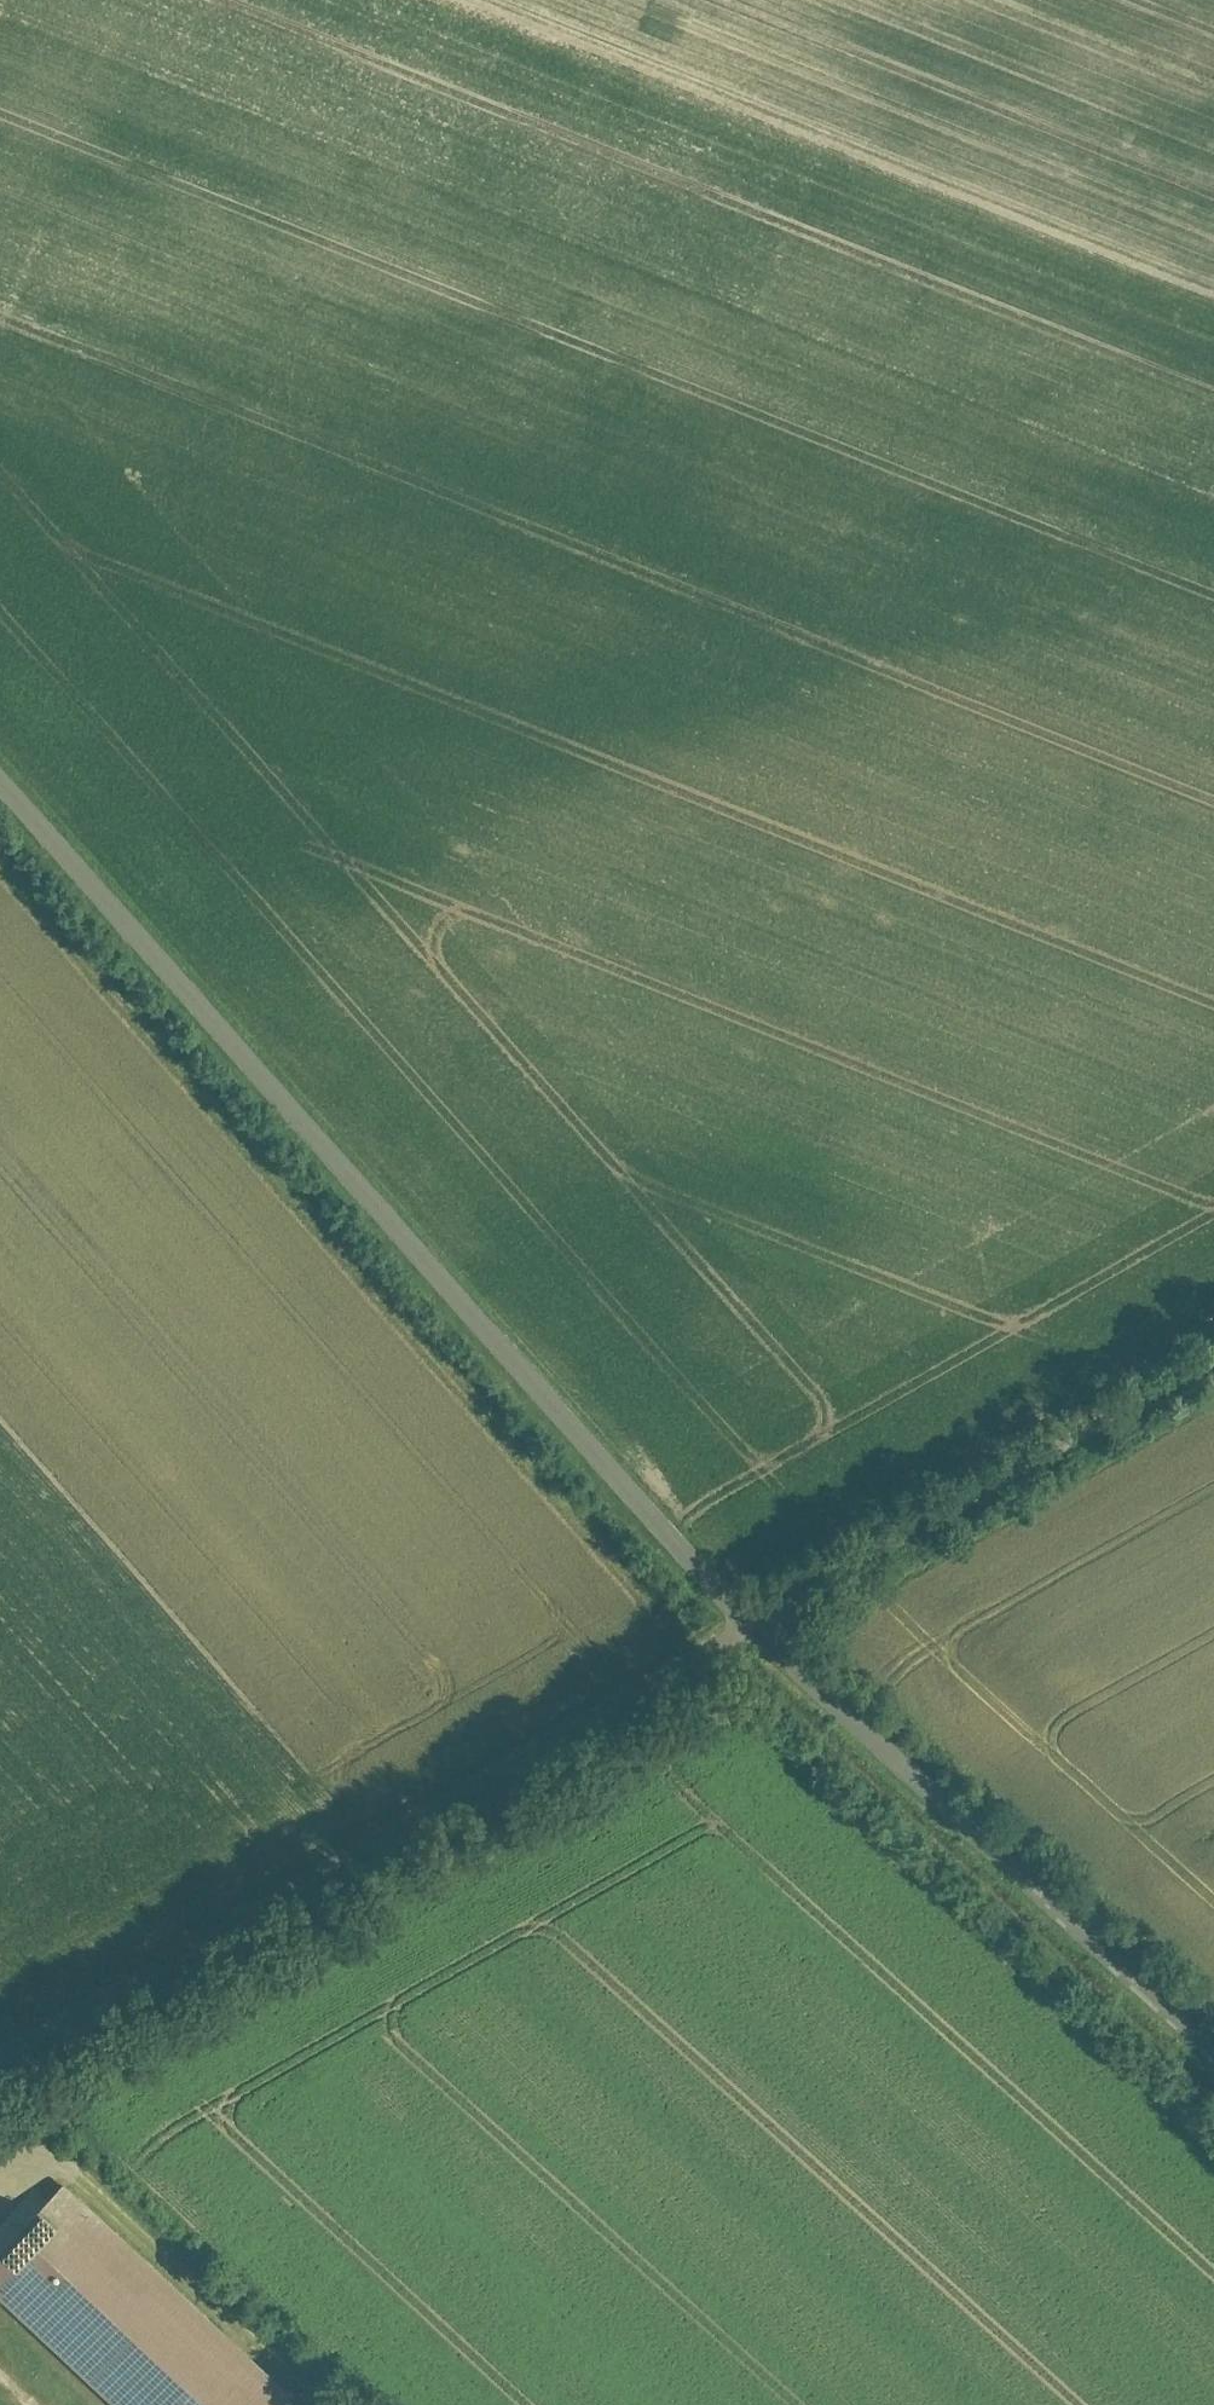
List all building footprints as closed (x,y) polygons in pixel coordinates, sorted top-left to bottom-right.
[(0,2241),(0,2295),(116,2404),(304,2404),(63,2175),(0,2241)]
